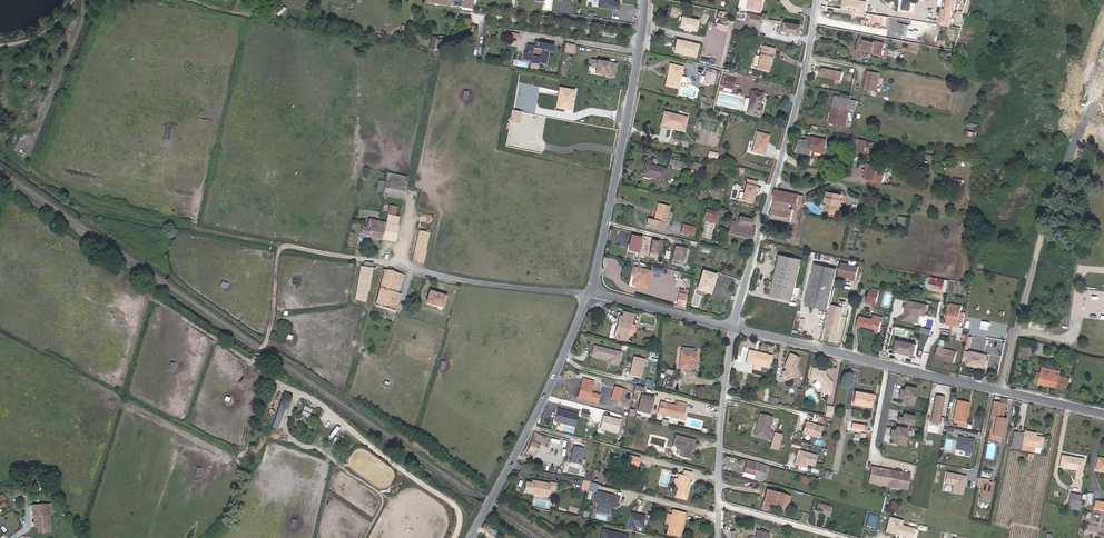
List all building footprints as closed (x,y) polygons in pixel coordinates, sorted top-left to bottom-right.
[(422,0),(470,8),(471,0),(422,0)] [(599,7),(620,10),(621,2),(615,1),(616,0),(600,0),(599,7)] [(745,7),(760,10),(762,3),(760,3),(762,0),(747,0),(745,7)] [(911,0),(903,0),(902,8),(909,9),(911,0)] [(943,9),(952,10),(953,0),(944,0),(943,9)] [(951,10),(942,9),(940,25),(948,26),(951,10)] [(761,24),(762,16),(747,13),(745,21),(761,24)] [(696,19),(680,16),(678,27),(694,30),(696,19)] [(797,33),(798,25),(783,22),(782,31),(797,33)] [(907,36),(909,24),(900,23),(899,29),(903,30),(902,35),(907,36)] [(443,50),(444,42),(435,40),(435,38),(431,38),(430,48),(443,50)] [(677,38),(674,50),(694,55),(696,43),(677,38)] [(875,43),(859,40),(857,50),(863,51),(863,50),(874,51),(873,53),(882,54),(885,42),(876,41),(875,43)] [(534,48),(534,50),(542,51),(549,53),(550,49),(545,48),(545,45),(539,43),(538,45),(537,44),(537,43),(535,43),(534,48)] [(566,45),(564,57),(572,58),(574,47),(566,45)] [(534,48),(528,46),(526,55),(524,54),(523,62),(531,63),(532,59),(534,50),(534,48)] [(768,71),(770,61),(772,55),(774,55),(775,49),(765,46),(764,51),(763,50),(762,50),(760,56),(756,55),(755,56),(753,64),(754,66),(757,67),(757,68),(768,71)] [(899,57),(900,48),(890,47),(890,56),(899,57)] [(549,53),(542,51),(540,60),(539,65),(546,66),(549,53)] [(953,68),(954,59),(946,59),(945,68),(953,68)] [(591,70),(597,71),(602,72),(601,78),(614,81),(616,68),(592,64),(591,70)] [(678,89),(682,67),(670,64),(665,86),(678,89)] [(844,72),(822,67),(820,75),(842,80),(844,72)] [(715,73),(712,85),(716,85),(719,71),(707,68),(706,72),(715,73)] [(868,83),(866,89),(875,91),(879,73),(868,71),(866,83),(868,83)] [(709,84),(712,85),(715,73),(706,72),(705,76),(701,76),(700,82),(704,83),(703,85),(709,86),(709,84)] [(845,73),(844,81),(852,82),(853,74),(845,73)] [(727,75),(724,86),(732,88),(735,77),(727,75)] [(573,88),(560,85),(556,106),(565,108),(569,105),(571,99),(570,97),(571,94),(572,93),(573,88)] [(576,89),(573,88),(572,93),(571,94),(570,97),(571,99),(569,105),(565,108),(572,109),(576,89)] [(759,106),(763,94),(752,91),(747,112),(761,115),(762,107),(759,106)] [(856,100),(836,95),(830,122),(845,125),(849,108),(855,109),(856,100)] [(514,120),(515,113),(507,112),(506,118),(514,120)] [(684,131),(687,117),(665,112),(661,125),(684,131)] [(754,133),(749,152),(762,156),(764,147),(764,146),(764,144),(765,144),(767,137),(754,133)] [(827,139),(810,136),(809,140),(808,140),(799,138),(798,147),(806,149),(813,150),(824,152),(827,139)] [(866,154),(869,140),(862,138),(859,153),(866,154)] [(643,174),(649,175),(663,179),(666,168),(651,164),(652,160),(647,159),(646,164),(645,163),(643,174)] [(698,174),(700,166),(693,164),(691,172),(698,174)] [(886,168),(867,164),(864,178),(883,182),(886,168)] [(385,182),(405,186),(406,177),(387,173),(385,182)] [(383,192),(385,182),(373,179),(371,190),(383,192)] [(755,182),(745,179),(739,199),(749,202),(751,196),(749,195),(750,193),(751,194),(755,182)] [(382,195),(402,199),(405,186),(385,182),(383,192),(382,195)] [(790,203),(797,204),(799,194),(777,189),(774,199),(790,203)] [(838,212),(838,210),(840,203),(841,203),(841,199),(842,194),(828,191),(824,209),(838,212)] [(790,203),(774,199),(769,217),(790,222),(792,209),(789,208),(790,203)] [(665,223),(669,207),(658,204),(654,221),(648,219),(646,226),(663,230),(665,223)] [(397,207),(389,205),(388,212),(395,214),(397,207)] [(718,211),(706,209),(704,216),(716,219),(718,211)] [(370,226),(367,225),(366,227),(362,227),(360,233),(376,237),(394,241),(398,216),(388,214),(386,223),(372,220),(370,226)] [(751,238),(754,228),(749,227),(751,219),(739,216),(737,223),(731,221),(728,232),(751,238)] [(703,237),(712,238),(714,222),(705,221),(703,237)] [(695,228),(684,225),(682,232),(693,235),(695,228)] [(419,231),(412,260),(423,262),(426,249),(425,249),(428,233),(419,231)] [(638,253),(641,239),(632,236),(628,251),(638,253)] [(652,241),(649,256),(656,258),(659,243),(652,241)] [(675,246),(673,259),(683,261),(686,248),(675,246)] [(775,278),(797,282),(802,259),(780,254),(775,278)] [(827,309),(837,268),(815,263),(805,304),(827,309)] [(858,267),(842,263),(839,274),(851,277),(851,279),(855,280),(858,267)] [(370,268),(360,266),(357,289),(366,291),(370,268)] [(636,277),(634,286),(647,289),(651,271),(636,268),(634,277),(636,277)] [(403,275),(389,271),(384,270),(380,287),(376,304),(395,310),(400,294),(397,293),(403,275)] [(710,293),(716,275),(703,270),(697,289),(710,293)] [(942,289),(945,279),(932,276),(929,287),(942,289)] [(793,300),(797,282),(775,278),(771,295),(793,300)] [(366,291),(357,289),(355,299),(364,301),(366,291)] [(876,302),(877,298),(878,292),(870,290),(868,301),(876,302)] [(442,307),(445,296),(429,291),(426,302),(442,307)] [(917,321),(918,313),(925,315),(927,304),(907,300),(906,308),(909,309),(907,319),(917,321)] [(841,332),(846,306),(833,303),(828,329),(841,332)] [(950,304),(948,319),(955,321),(952,332),(962,333),(963,327),(960,326),(961,322),(958,321),(959,316),(961,306),(950,304)] [(632,314),(623,312),(622,316),(619,316),(614,337),(625,340),(627,333),(629,323),(632,314)] [(860,316),(858,325),(875,329),(874,332),(878,333),(881,317),(873,315),(872,319),(860,316)] [(968,335),(962,333),(958,333),(957,339),(966,341),(968,335)] [(945,341),(940,339),(936,356),(953,360),(956,351),(943,348),(945,341)] [(915,355),(917,344),(899,340),(897,351),(915,355)] [(617,363),(619,352),(594,346),(592,354),(610,359),(609,361),(617,363)] [(681,346),(679,367),(689,368),(690,360),(694,361),(695,351),(687,350),(687,346),(681,346)] [(770,355),(748,350),(745,361),(753,363),(752,368),(760,370),(761,365),(767,366),(770,355)] [(984,367),(986,357),(984,357),(984,355),(969,352),(967,363),(974,365),(977,366),(977,365),(984,367)] [(782,373),(785,381),(799,376),(796,369),(794,368),(799,357),(789,353),(786,362),(786,363),(786,366),(784,366),(786,371),(782,373)] [(645,359),(634,356),(629,374),(640,376),(645,359)] [(815,368),(810,368),(808,379),(816,380),(821,384),(822,391),(832,389),(831,382),(824,374),(823,375),(821,373),(821,371),(814,370),(815,368)] [(1061,376),(1043,372),(1043,374),(1042,376),(1038,375),(1037,375),(1035,383),(1063,389),(1063,386),(1065,377),(1061,376)] [(670,386),(673,376),(664,373),(662,384),(670,386)] [(592,381),(583,378),(578,397),(596,402),(598,394),(589,392),(592,381)] [(618,399),(621,388),(614,386),(611,398),(618,399)] [(911,406),(913,398),(914,390),(904,387),(903,391),(899,390),(898,395),(897,399),(901,400),(900,404),(911,406)] [(869,407),(871,395),(854,391),(851,403),(869,407)] [(653,397),(643,395),(639,409),(649,412),(653,397)] [(935,424),(941,397),(933,395),(927,422),(935,424)] [(681,416),(685,403),(677,401),(676,405),(660,401),(657,412),(671,416),(672,414),(681,416)] [(968,403),(956,401),(952,422),(956,422),(956,425),(962,426),(963,421),(964,422),(968,403)] [(992,401),(989,417),(991,417),(994,418),(991,434),(1000,436),(1001,436),(1005,418),(1002,417),(1004,404),(992,401)] [(302,413),(312,417),(315,409),(306,405),(302,413)] [(577,426),(580,413),(558,407),(554,421),(577,426)] [(831,417),(833,409),(826,407),(824,415),(831,417)] [(286,417),(289,419),(292,415),(286,410),(282,414),(286,417)] [(760,413),(757,423),(759,424),(757,430),(760,436),(766,438),(766,440),(770,441),(772,433),(768,432),(773,417),(760,413)] [(272,435),(286,417),(282,414),(269,432),(272,435)] [(910,426),(912,417),(901,415),(900,419),(897,418),(896,422),(910,426)] [(994,418),(991,417),(987,436),(989,436),(988,438),(999,440),(1000,436),(991,434),(994,418)] [(811,424),(805,422),(801,433),(818,438),(822,427),(813,424),(812,425),(811,424)] [(757,423),(753,436),(766,440),(766,438),(760,436),(757,430),(759,424),(757,423)] [(901,447),(903,438),(905,430),(894,428),(893,431),(889,431),(888,435),(887,439),(891,440),(890,444),(901,447)] [(1040,448),(1041,445),(1042,439),(1042,437),(1034,435),(1035,433),(1025,431),(1024,432),(1014,430),(1011,447),(1033,451),(1034,447),(1040,448)] [(527,448),(534,451),(538,443),(547,447),(549,441),(546,439),(547,438),(534,432),(527,448)] [(679,454),(690,457),(694,440),(675,435),(673,444),(681,447),(679,454)] [(957,437),(955,449),(971,452),(973,440),(957,437)] [(580,464),(584,448),(574,446),(570,462),(580,464)] [(798,451),(794,464),(804,467),(805,463),(813,466),(816,456),(798,451)] [(625,464),(636,467),(638,457),(628,455),(625,464)] [(1083,459),(1062,455),(1059,466),(1075,469),(1074,476),(1079,477),(1083,459)] [(766,480),(769,466),(766,465),(746,460),(742,473),(762,479),(766,480)] [(1096,460),(1094,470),(1103,472),(1103,461),(1096,460)] [(867,482),(873,483),(873,481),(881,482),(881,485),(891,487),(891,484),(899,485),(899,488),(904,489),(907,474),(870,467),(867,482)] [(677,478),(676,485),(678,486),(676,496),(686,498),(690,483),(688,483),(689,480),(691,472),(684,470),(682,475),(681,479),(680,479),(677,478)] [(761,482),(762,479),(742,473),(741,477),(761,482)] [(961,495),(963,486),(961,484),(962,483),(963,483),(965,476),(946,473),(944,483),(952,485),(951,493),(961,495)] [(580,487),(589,489),(590,482),(582,479),(580,487)] [(554,489),(555,482),(549,481),(549,483),(540,481),(539,483),(531,482),(531,483),(525,482),(523,491),(529,492),(529,493),(544,495),(544,491),(548,491),(548,488),(554,489)] [(783,504),(787,506),(790,495),(766,489),(761,507),(767,509),(770,503),(782,506),(783,504)] [(1068,506),(1079,509),(1082,495),(1071,492),(1068,506)] [(597,493),(594,503),(599,504),(598,506),(611,509),(612,506),(615,506),(617,497),(597,493)] [(1095,501),(1093,510),(1103,512),(1103,503),(1095,501)] [(898,504),(891,502),(888,512),(896,514),(898,504)] [(47,506),(33,507),(34,517),(38,517),(38,523),(35,523),(36,528),(39,528),(39,533),(51,533),(50,516),(47,516),(47,506)] [(679,536),(684,512),(672,510),(671,514),(667,513),(665,523),(669,524),(667,533),(679,536)] [(880,514),(868,512),(866,527),(878,529),(880,514)] [(640,515),(631,513),(628,525),(643,529),(645,518),(640,517),(640,515)] [(905,520),(891,516),(886,531),(910,537),(914,537),(916,528),(904,524),(905,520)] [(9,537),(0,527),(0,537),(8,537),(9,537)] [(499,533),(490,528),(489,531),(497,536),(499,533)] [(754,537),(767,537),(768,533),(756,530),(754,537)]
